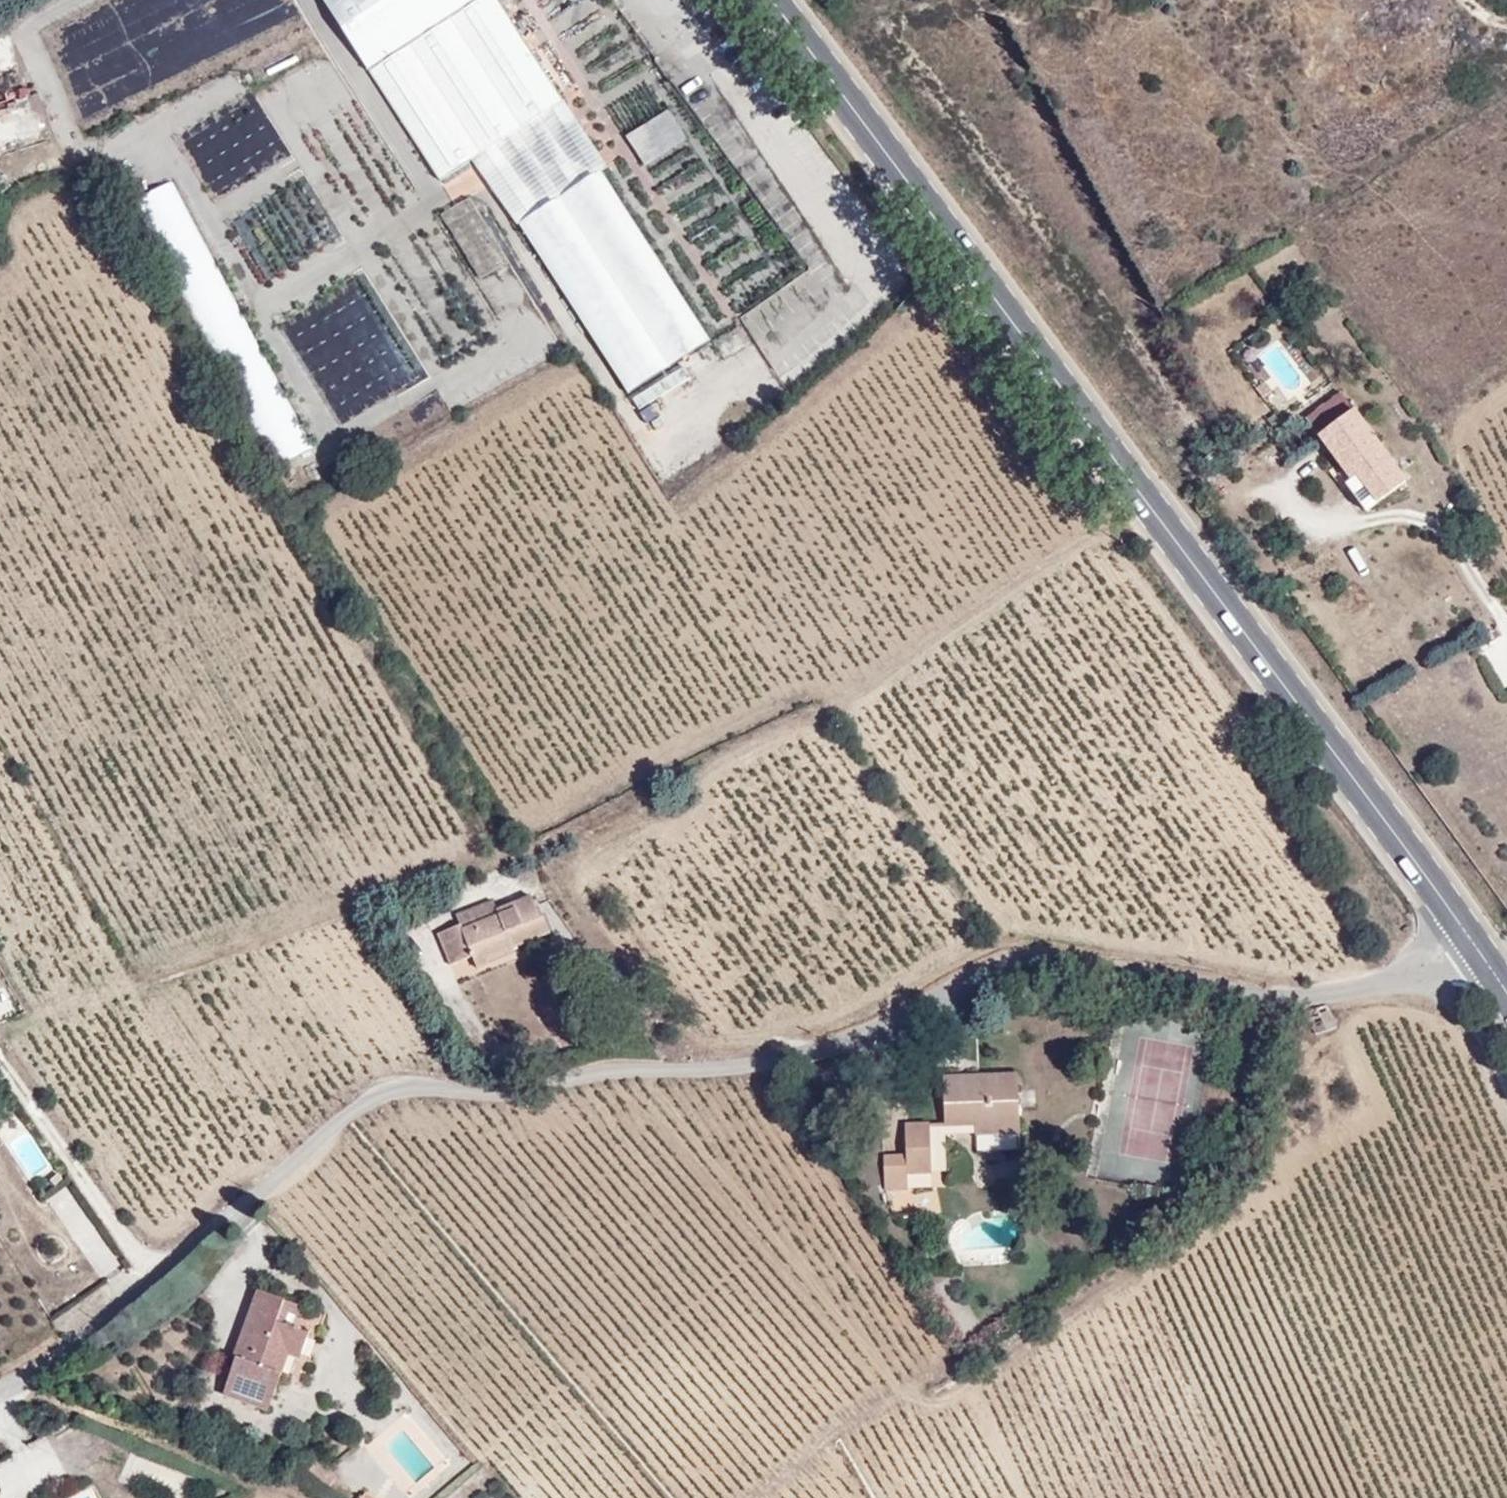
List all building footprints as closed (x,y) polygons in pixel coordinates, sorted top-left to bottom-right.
[(626,393),(710,339),(599,169),(605,165),(496,0),(326,0),(441,179),(473,158),(626,393)] [(718,111),(701,124),(761,197),(778,183),(718,111)] [(685,141),(669,113),(629,136),(645,164),(685,141)] [(455,200),(481,176),(470,165),(444,188),(455,200)] [(190,280),(215,269),(175,180),(139,196),(168,260),(179,255),(190,280)] [(470,199),(443,214),(478,276),(505,261),(470,199)] [(1411,483),(1360,413),(1322,439),(1356,485),(1363,479),(1382,505),(1411,483)] [(441,934),(453,964),(475,956),(480,968),(518,954),(516,948),(553,934),(547,919),(543,920),(535,898),(500,911),(502,917),(465,931),(463,926),(441,934)] [(460,916),(465,931),(502,917),(500,911),(496,902),(460,916)] [(1016,1088),(1014,1070),(938,1076),(941,1117),(904,1120),(907,1150),(887,1152),(890,1186),(913,1184),(913,1171),(934,1169),(930,1125),(976,1121),(1018,1117),(1017,1106),(1016,1088)] [(1031,1087),(1016,1088),(1017,1106),(1032,1104),(1031,1087)] [(1019,1128),(1018,1117),(976,1121),(976,1131),(1019,1128)] [(50,1200),(96,1274),(116,1263),(70,1188),(50,1200)] [(304,1355),(316,1323),(305,1319),(288,1311),(294,1294),(269,1284),(253,1327),(258,1331),(247,1360),(242,1359),(231,1388),(276,1406),(295,1353),(304,1355)] [(312,1301),(294,1294),(288,1311),(305,1319),(312,1301)] [(367,1497),(369,1497),(393,1497),(375,1486),(367,1497)]
